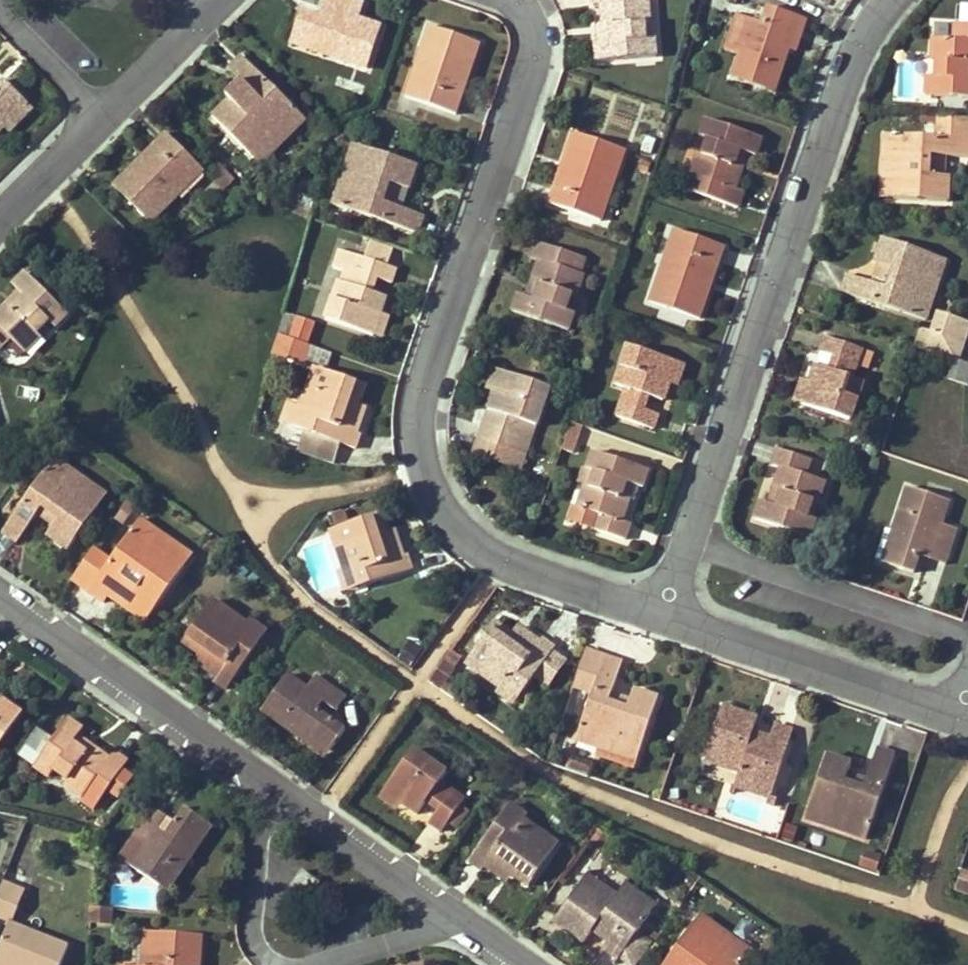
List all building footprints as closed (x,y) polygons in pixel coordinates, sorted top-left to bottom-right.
[(355,0),(337,0),(334,11),(340,13),(349,16),(346,26),(336,22),(304,12),(296,36),(328,47),(327,54),(368,68),(382,26),(359,18),(364,3),(355,0)] [(334,11),(337,0),(326,0),(324,7),(334,11)] [(592,5),(600,5),(602,27),(610,26),(611,42),(603,43),(595,43),(596,60),(654,56),(653,37),(645,38),(644,22),(650,21),(648,0),(591,0),(592,5)] [(788,48),(793,49),(803,19),(798,17),(798,15),(766,5),(761,21),(736,12),(725,48),(740,54),(732,76),(773,89),(788,48)] [(349,16),(340,13),(336,22),(346,26),(349,16)] [(955,23),(952,39),(934,37),(932,60),(937,60),(936,76),(927,76),(926,93),(967,96),(967,24),(955,23)] [(429,26),(417,61),(423,63),(412,99),(455,113),(467,77),(462,75),(473,41),(429,26)] [(611,42),(610,26),(602,27),(603,43),(611,42)] [(327,54),(328,47),(296,36),(294,43),(327,54)] [(478,43),(473,41),(462,75),(467,77),(478,43)] [(306,119),(243,56),(230,70),(242,81),(246,85),(231,99),(214,116),(252,155),(281,127),(289,136),(306,119)] [(412,99),(423,63),(417,61),(404,96),(412,99)] [(21,97),(2,79),(0,82),(0,116),(21,97)] [(246,85),(242,81),(227,95),(231,99),(246,85)] [(0,116),(0,122),(2,125),(10,133),(33,109),(21,97),(0,116)] [(883,159),(895,160),(893,198),(947,201),(948,176),(936,175),(928,174),(929,155),(937,155),(967,157),(967,117),(939,116),(938,137),(884,134),(883,159)] [(760,137),(705,119),(699,134),(708,138),(703,153),(699,152),(685,189),(737,206),(743,191),(734,189),(742,167),(734,164),(740,149),(747,151),(755,154),(760,137)] [(289,136),(281,127),(252,155),(261,164),(289,136)] [(206,178),(206,170),(167,132),(141,158),(147,164),(120,190),(153,222),(180,196),(183,199),(206,178)] [(571,133),(559,168),(567,171),(580,136),(571,133)] [(623,150),(580,136),(567,171),(559,168),(548,202),(591,218),(603,184),(611,186),(623,150)] [(416,165),(354,144),(334,205),(417,232),(424,216),(388,204),(382,201),(389,182),(396,184),(408,188),(416,165)] [(734,164),(742,167),(747,151),(740,149),(734,164)] [(928,174),(936,175),(937,155),(929,155),(928,174)] [(120,190),(147,164),(141,158),(114,184),(120,190)] [(893,198),(895,160),(883,159),(882,197),(893,198)] [(230,174),(220,164),(209,173),(220,184),(230,174)] [(233,177),(230,174),(220,184),(223,187),(233,177)] [(382,201),(388,204),(396,184),(389,182),(382,201)] [(611,186),(603,184),(591,218),(600,221),(611,186)] [(673,230),(662,263),(669,266),(681,233),(673,230)] [(650,300),(692,314),(705,278),(712,281),(723,247),(681,233),(669,266),(662,263),(650,300)] [(842,291),(926,320),(947,260),(883,239),(876,262),(879,262),(871,281),(848,273),(842,291)] [(538,260),(531,281),(538,283),(532,299),(525,296),(517,293),(511,310),(567,329),(574,312),(565,309),(570,293),(576,295),(583,275),(581,274),(586,258),(535,241),(530,257),(538,260)] [(395,268),(339,249),(334,264),(353,271),(349,284),(338,280),(326,318),(373,333),(380,313),(386,296),(371,290),(376,277),(391,282),(395,268)] [(26,273),(15,285),(21,291),(26,296),(14,308),(9,303),(0,312),(0,347),(11,337),(26,351),(41,336),(39,332),(51,320),(57,327),(69,314),(26,273)] [(712,281),(705,278),(692,314),(700,317),(712,281)] [(532,299),(538,283),(531,281),(525,296),(532,299)] [(14,308),(26,296),(21,291),(9,303),(14,308)] [(380,313),(373,333),(380,336),(387,316),(380,313)] [(958,361),(967,330),(967,321),(944,313),(936,334),(923,330),(916,347),(919,347),(958,361)] [(292,334),(308,340),(313,323),(297,318),(292,334)] [(305,342),(277,332),(273,349),(299,358),(305,342)] [(826,337),(811,382),(804,401),(852,419),(865,383),(853,378),(858,364),(869,367),(874,352),(826,337)] [(615,383),(627,387),(649,395),(663,400),(669,383),(676,362),(628,345),(615,383)] [(311,346),(308,358),(329,363),(332,351),(311,346)] [(958,361),(951,378),(967,384),(967,364),(958,361)] [(685,365),(676,362),(669,383),(677,386),(685,365)] [(354,431),(360,414),(338,407),(341,399),(353,403),(360,383),(313,368),(299,408),(309,411),(303,429),(305,430),(340,442),(354,447),(358,434),(354,431)] [(487,389),(494,392),(501,371),(493,369),(487,389)] [(548,387),(501,371),(494,392),(479,438),(526,452),(548,387)] [(804,401),(811,382),(803,379),(795,399),(804,401)] [(627,387),(622,402),(644,410),(649,395),(627,387)] [(362,406),(353,403),(341,399),(338,407),(360,414),(362,406)] [(654,429),(658,415),(644,410),(622,402),(617,416),(654,429)] [(288,424),(303,429),(309,411),(299,408),(294,406),(288,424)] [(571,424),(562,447),(573,451),(581,428),(571,424)] [(340,442),(305,430),(298,450),(333,462),(340,442)] [(521,465),(526,452),(479,438),(475,449),(521,465)] [(859,450),(873,456),(877,443),(863,438),(859,450)] [(776,507),(769,504),(761,501),(754,519),(811,538),(817,521),(808,518),(813,501),(819,503),(827,482),(806,475),(811,460),(779,449),(774,464),(782,467),(774,489),(782,491),(776,507)] [(643,487),(648,470),(592,450),(587,468),(594,470),(589,486),(580,483),(574,504),(593,511),(589,525),(626,538),(630,523),(622,521),(629,500),(623,497),(627,482),(635,484),(643,487)] [(54,458),(4,529),(19,541),(38,514),(43,507),(59,518),(54,525),(47,534),(67,549),(88,519),(96,508),(107,493),(54,458)] [(589,486),(594,470),(587,468),(582,467),(577,482),(580,483),(589,486)] [(623,497),(629,500),(635,484),(627,482),(623,497)] [(907,486),(893,530),(901,532),(890,564),(914,573),(920,555),(928,531),(938,535),(933,549),(949,554),(957,529),(943,523),(949,501),(907,486)] [(776,507),(782,491),(774,489),(769,504),(776,507)] [(121,509),(129,514),(136,506),(128,498),(121,509)] [(43,507),(38,514),(54,525),(59,518),(43,507)] [(96,508),(88,519),(96,524),(103,514),(96,508)] [(334,523),(346,520),(343,511),(332,515),(334,523)] [(385,535),(378,515),(330,531),(342,571),(351,569),(357,587),(412,570),(407,556),(403,557),(398,543),(378,549),(375,538),(385,535)] [(72,578),(104,601),(110,594),(129,567),(145,579),(134,595),(154,609),(193,555),(141,517),(111,560),(93,548),(72,578)] [(883,561),(890,564),(901,532),(893,530),(883,561)] [(938,535),(928,531),(920,555),(945,564),(949,554),(933,549),(938,535)] [(375,538),(378,549),(398,543),(394,532),(385,535),(375,538)] [(239,577),(246,571),(235,560),(228,567),(239,577)] [(145,579),(129,567),(110,594),(146,620),(154,609),(134,595),(145,579)] [(357,587),(351,569),(342,571),(338,573),(344,592),(357,587)] [(248,624),(213,600),(183,642),(199,653),(206,643),(213,647),(201,664),(216,675),(213,680),(225,687),(257,643),(242,632),(248,624)] [(242,632),(257,643),(266,630),(251,620),(248,624),(242,632)] [(551,649),(554,646),(542,637),(539,643),(523,631),(510,649),(503,646),(511,633),(495,622),(466,663),(500,687),(505,681),(521,691),(533,674),(547,684),(564,659),(551,649)] [(503,646),(510,649),(523,631),(516,626),(511,633),(503,646)] [(213,647),(206,643),(199,653),(195,660),(201,664),(213,647)] [(656,696),(633,688),(629,700),(626,708),(608,701),(610,694),(621,662),(604,656),(585,650),(572,688),(591,694),(576,740),(598,748),(603,736),(639,747),(656,696)] [(440,681),(445,675),(437,669),(428,681),(439,688),(449,695),(453,690),(440,681)] [(335,710),(344,697),(314,676),(305,689),(286,676),(261,711),(298,737),(303,731),(330,749),(343,730),(315,710),(307,704),(313,695),(322,701),(335,710)] [(521,691),(505,681),(500,687),(496,693),(512,704),(521,691)] [(626,708),(629,700),(610,694),(608,701),(626,708)] [(307,704),(315,710),(322,701),(313,695),(307,704)] [(20,712),(1,697),(0,699),(0,740),(20,712)] [(756,719),(721,707),(707,752),(740,764),(738,772),(736,778),(771,789),(785,745),(769,739),(751,733),(756,719)] [(68,719),(34,767),(48,777),(54,770),(67,779),(64,783),(80,795),(79,800),(92,809),(107,788),(120,770),(127,760),(114,751),(108,757),(90,745),(86,751),(73,743),(77,736),(82,729),(68,719)] [(769,739),(785,745),(788,736),(772,730),(769,739)] [(330,749),(303,731),(298,737),(324,756),(330,749)] [(73,743),(86,751),(90,745),(77,736),(73,743)] [(639,747),(603,736),(598,748),(635,760),(639,747)] [(555,758),(566,762),(571,747),(561,743),(555,758)] [(444,772),(413,749),(384,791),(400,803),(416,814),(424,802),(438,781),(444,772)] [(893,755),(875,750),(864,782),(862,789),(844,783),(846,775),(850,764),(826,756),(805,819),(865,839),(893,755)] [(738,772),(740,764),(707,752),(703,761),(738,772)] [(120,770),(107,788),(118,796),(131,777),(120,770)] [(862,789),(864,782),(846,775),(844,783),(862,789)] [(771,789),(736,778),(732,787),(767,800),(771,789)] [(438,781),(424,802),(436,810),(450,790),(438,781)] [(463,799),(450,790),(436,810),(428,822),(440,832),(448,821),(456,826),(466,811),(459,805),(463,799)] [(396,809),(400,803),(384,791),(379,798),(396,809)] [(173,820),(164,813),(159,821),(147,812),(130,835),(143,844),(129,864),(165,888),(191,850),(186,846),(204,820),(184,805),(173,820)] [(147,812),(159,821),(164,813),(152,805),(147,812)] [(524,815),(509,805),(468,863),(479,870),(483,865),(497,876),(511,858),(518,864),(511,874),(527,884),(557,843),(522,819),(524,815)] [(210,824),(204,820),(186,846),(191,850),(210,824)] [(600,846),(607,837),(596,830),(590,839),(600,846)] [(879,872),(884,854),(863,849),(859,867),(879,872)] [(518,864),(511,858),(497,876),(504,881),(511,874),(518,864)] [(684,865),(674,858),(670,864),(680,870),(684,865)] [(2,882),(22,890),(26,878),(7,869),(2,882)] [(956,884),(967,889),(967,872),(961,870),(956,884)] [(580,881),(609,902),(615,896),(585,875),(580,881)] [(591,929),(607,940),(622,950),(650,911),(620,889),(615,896),(609,902),(580,881),(554,919),(582,940),(591,929)] [(0,886),(0,908),(13,913),(22,890),(2,882),(0,886)] [(650,911),(654,905),(623,884),(620,889),(650,911)] [(967,894),(967,889),(956,884),(954,889),(967,894)] [(115,924),(91,907),(90,923),(115,924)] [(13,913),(0,908),(0,921),(8,924),(9,922),(13,913)] [(660,964),(738,964),(749,950),(697,913),(660,964)] [(0,945),(0,964),(2,964),(60,964),(68,945),(9,922),(8,924),(0,945)] [(641,937),(647,941),(654,931),(647,927),(641,937)] [(199,935),(137,931),(134,964),(197,964),(199,935)] [(617,957),(622,950),(607,940),(603,946),(617,957)]
